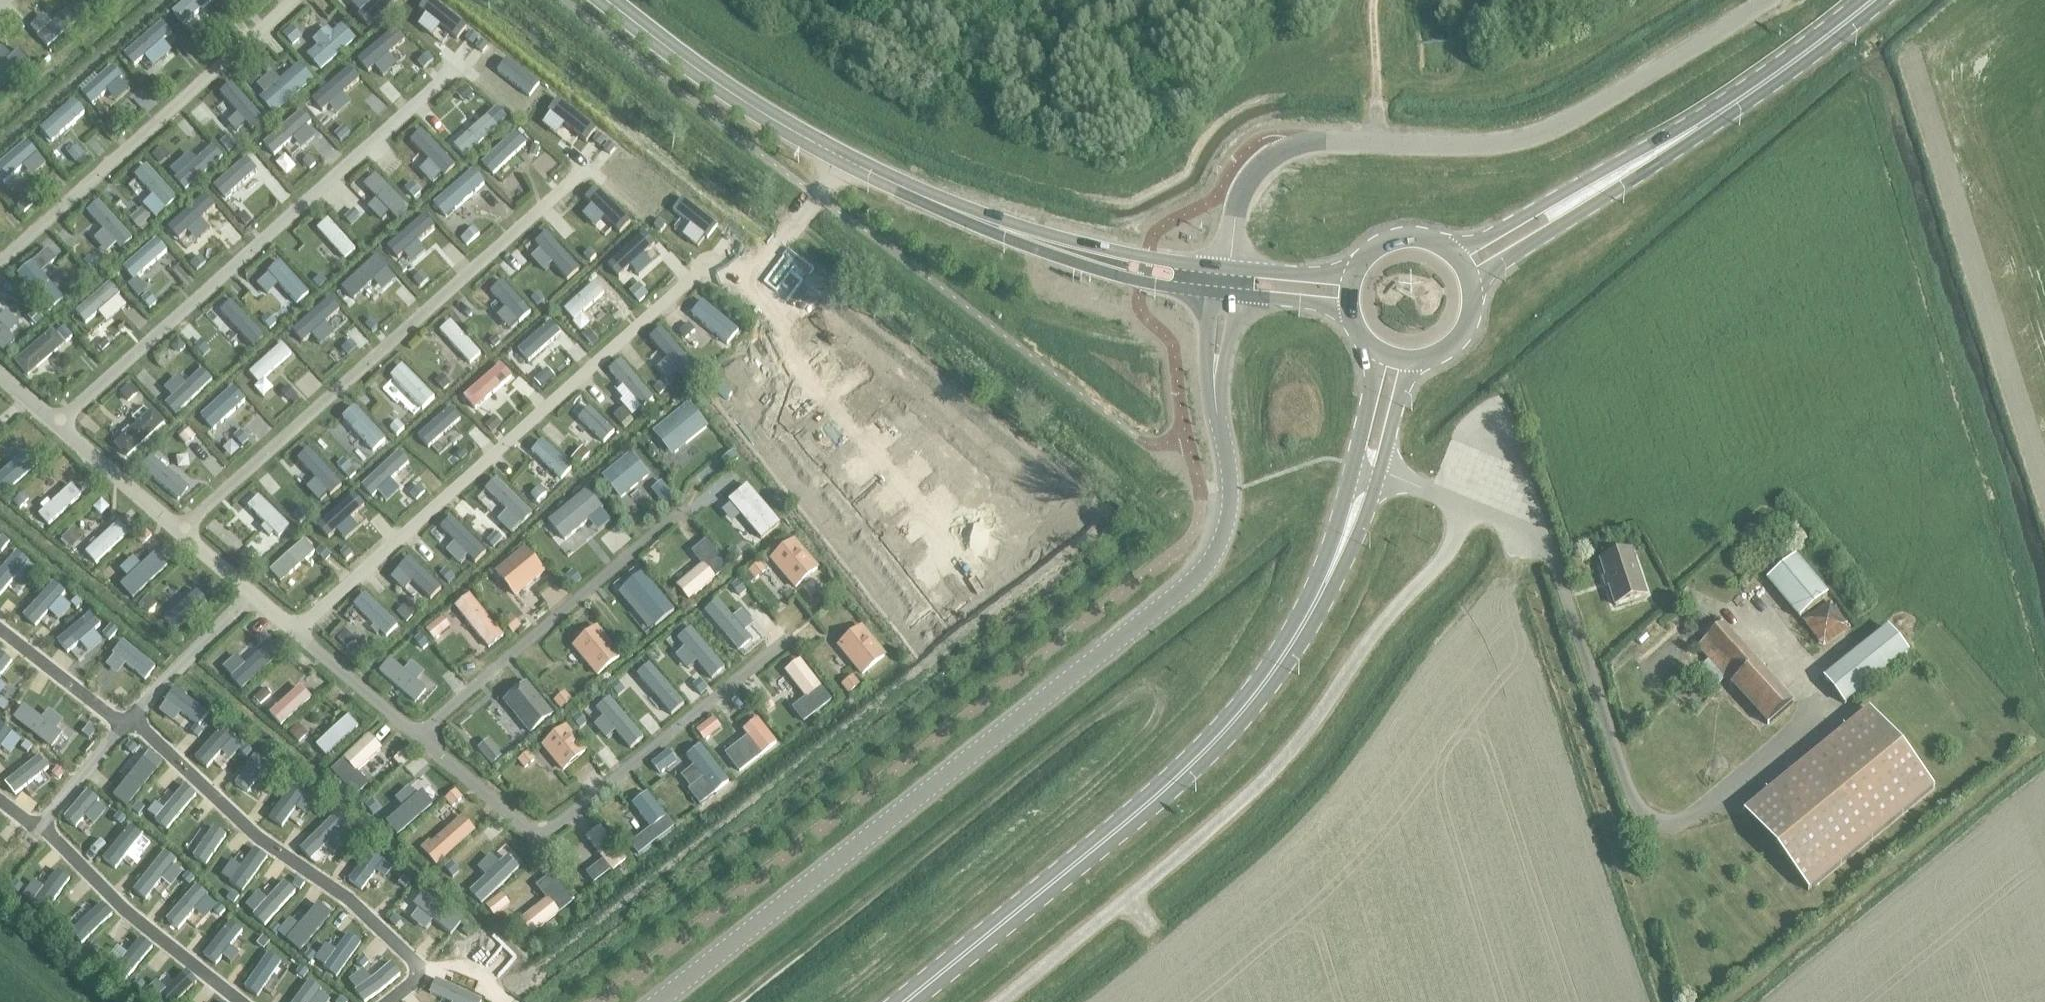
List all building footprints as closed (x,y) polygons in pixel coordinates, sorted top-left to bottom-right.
[(210,0),(192,0),(177,14),(185,23),(210,0)] [(43,12),(29,24),(47,45),(79,17),(69,5),(51,20),(43,12)] [(140,62),(171,34),(163,25),(132,53),(140,62)] [(346,27),(315,54),(325,65),(356,37),(346,27)] [(18,48),(11,54),(2,45),(0,47),(0,86),(29,60),(18,48)] [(99,99),(127,74),(119,65),(91,90),(99,99)] [(347,71),(314,102),(324,112),(357,82),(347,71)] [(296,74),(264,103),(272,112),(304,83),(296,74)] [(55,137),(81,113),(74,105),(47,128),(55,137)] [(250,113),(219,140),(228,150),(259,123),(250,113)] [(299,113),(267,143),(276,153),(309,124),(299,113)] [(463,157),(494,129),(484,118),(453,146),(463,157)] [(412,142),(443,174),(452,164),(422,132),(412,142)] [(495,174),(528,143),(518,133),(485,164),(495,174)] [(38,156),(28,145),(0,170),(0,179),(5,185),(38,156)] [(252,155),(219,185),(228,196),(261,166),(252,155)] [(201,156),(173,181),(182,191),(210,166),(201,156)] [(135,176),(164,208),(174,199),(146,167),(135,176)] [(452,213),(482,186),(472,175),(442,202),(452,213)] [(403,208),(373,176),(363,185),(393,218),(403,208)] [(587,204),(621,232),(630,221),(597,193),(587,204)] [(204,197),(174,224),(183,235),(214,208),(204,197)] [(317,229),(344,260),(355,251),(328,220),(317,229)] [(399,260),(430,232),(420,221),(389,249),(399,260)] [(118,251),(96,226),(87,233),(110,259),(118,251)] [(642,239),(613,268),(623,278),(652,249),(642,239)] [(157,240),(123,271),(132,281),(166,251),(157,240)] [(543,250),(567,279),(577,270),(553,241),(543,250)] [(85,278),(63,252),(54,260),(76,286),(85,278)] [(376,259),(347,287),(356,297),(386,270),(376,259)] [(267,270),(297,303),(308,293),(278,260),(267,270)] [(488,289),(518,323),(529,313),(498,280),(488,289)] [(594,284),(564,311),(574,321),(604,294),(594,284)] [(109,285),(75,314),(85,325),(119,296),(109,285)] [(4,299),(29,328),(40,318),(15,290),(4,299)] [(329,302),(296,331),(305,342),(338,312),(329,302)] [(694,314),(727,343),(737,331),(704,303),(694,314)] [(222,316),(249,346),(260,336),(233,306),(222,316)] [(440,332),(469,364),(480,354),(450,322),(440,332)] [(52,330),(14,363),(27,379),(66,346),(52,330)] [(542,330),(512,357),(521,368),(551,341),(542,330)] [(656,344),(681,374),(691,366),(666,336),(656,344)] [(282,344),(249,373),(258,383),(291,354),(282,344)] [(391,378),(422,410),(434,399),(403,366),(391,378)] [(616,381),(641,409),(652,400),(627,371),(616,381)] [(493,373),(465,398),(473,408),(502,383),(493,373)] [(195,375),(164,403),(174,414),(205,386),(195,375)] [(661,375),(651,384),(659,393),(662,397),(672,389),(668,385),(669,385),(661,375)] [(225,394),(198,418),(208,429),(225,413),(229,418),(237,410),(233,405),(234,404),(225,394)] [(363,437),(360,440),(366,446),(369,444),(374,449),(384,440),(354,407),(344,416),(363,437)] [(579,420),(603,444),(613,434),(589,410),(579,420)] [(126,459),(165,424),(153,411),(115,446),(126,459)] [(641,447),(655,462),(694,427),(680,412),(641,447)] [(446,415),(413,444),(422,454),(455,425),(446,415)] [(531,450),(561,478),(569,469),(538,441),(531,450)] [(0,476),(0,479),(8,489),(41,460),(32,449),(0,476)] [(327,493),(337,484),(308,452),(298,461),(327,493)] [(404,452),(371,481),(380,491),(400,473),(404,477),(411,471),(408,467),(413,462),(404,452)] [(594,489),(607,505),(646,470),(633,454),(594,489)] [(143,470),(171,495),(180,485),(152,460),(143,470)] [(485,491),(516,521),(526,510),(495,481),(485,491)] [(39,516),(48,526),(81,496),(71,486),(51,504),(48,500),(40,507),(44,511),(39,516)] [(727,512),(751,542),(776,521),(752,492),(727,512)] [(352,498),(320,527),(331,538),(362,509),(352,498)] [(277,499),(245,528),(255,538),(272,522),(276,527),(285,519),(281,515),(287,509),(277,499)] [(543,535),(557,551),(596,516),(582,501),(543,535)] [(442,532),(467,558),(479,547),(453,521),(442,532)] [(118,523),(86,553),(96,563),(128,533),(118,523)] [(794,540),(770,560),(794,590),(819,569),(794,540)] [(304,541),(269,571),(280,583),(314,553),(304,541)] [(702,565),(676,587),(688,602),(728,568),(705,541),(691,553),(702,565)] [(494,573),(515,598),(544,574),(524,549),(494,573)] [(1600,561),(1615,606),(1645,596),(1630,551),(1600,561)] [(1767,580),(1799,619),(1827,596),(1794,557),(1767,580)] [(127,587),(136,596),(165,567),(156,558),(135,579),(132,575),(128,578),(132,582),(127,587)] [(397,567),(429,598),(438,588),(407,558),(397,567)] [(16,574),(6,565),(0,571),(0,591),(16,574)] [(645,586),(620,607),(645,637),(670,616),(645,586)] [(736,635),(761,614),(740,589),(715,609),(736,635)] [(506,638),(470,592),(451,607),(487,652),(506,638)] [(193,594),(166,619),(176,630),(204,605),(193,594)] [(32,627),(52,606),(42,596),(22,618),(32,627)] [(354,606),(386,637),(396,627),(364,596),(354,606)] [(1767,725),(1791,704),(1716,620),(1699,635),(1705,642),(1697,648),(1708,660),(1696,671),(1713,690),(1725,679),(1767,725)] [(63,657),(83,635),(73,626),(53,647),(63,657)] [(837,647),(861,676),(886,655),(862,626),(837,647)] [(597,627),(572,647),(596,678),(621,657),(597,627)] [(1823,679),(1844,704),(1907,654),(1886,629),(1823,679)] [(459,677),(424,632),(405,646),(441,692),(459,677)] [(680,681),(705,660),(684,635),(659,655),(680,681)] [(222,666),(232,676),(243,688),(274,660),(262,648),(245,664),(235,654),(222,666)] [(13,665),(3,656),(0,659),(0,679),(13,665)] [(799,660),(785,672),(805,699),(792,709),(803,722),(830,702),(799,660)] [(622,727),(647,706),(627,681),(602,701),(622,727)] [(526,684),(504,702),(530,733),(552,715),(526,684)] [(263,685),(251,695),(259,705),(271,695),(263,685)] [(198,725),(207,713),(175,687),(164,700),(166,701),(158,710),(173,721),(181,711),(198,725)] [(300,687),(269,714),(280,726),(311,699),(300,687)] [(54,712),(34,690),(24,699),(44,721),(54,712)] [(763,754),(778,743),(746,701),(731,712),(763,754)] [(1745,814),(1808,892),(1935,790),(1870,711),(1745,814)] [(348,717),(316,746),(326,757),(358,728),(348,717)] [(232,737),(234,735),(223,725),(196,757),(207,766),(221,750),(231,758),(242,746),(232,737)] [(566,726),(541,747),(561,772),(586,751),(566,726)] [(369,736),(331,772),(355,797),(368,785),(357,773),(381,749),(369,736)] [(711,793),(726,782),(694,740),(679,752),(711,793)] [(126,806),(162,762),(149,752),(113,795),(126,806)] [(265,765),(268,761),(256,753),(234,784),(247,792),(255,780),(265,786),(275,771),(265,765)] [(18,797),(38,776),(29,767),(8,788),(18,797)] [(306,814),(316,799),(294,782),(269,816),(282,826),(296,807),(306,814)] [(166,829),(196,794),(184,784),(163,809),(155,802),(147,811),(155,818),(154,819),(166,829)] [(385,822),(397,835),(434,802),(423,789),(417,794),(409,785),(395,798),(402,806),(385,822)] [(657,839),(672,827),(640,786),(625,797),(657,839)] [(96,802),(98,799),(88,790),(64,817),(75,826),(85,815),(94,824),(106,811),(96,802)] [(342,829),(346,824),(335,813),(300,848),(311,859),(329,842),(337,851),(350,838),(342,829)] [(462,817),(423,852),(436,867),(475,832),(462,817)] [(115,868),(142,834),(129,825),(102,858),(115,868)] [(206,865),(226,834),(214,826),(194,857),(206,865)] [(599,827),(585,839),(603,861),(586,874),(593,883),(610,870),(611,872),(626,861),(599,827)] [(477,878),(489,893),(526,861),(510,846),(477,878)] [(242,891),(267,857),(254,848),(241,866),(231,860),(221,875),(230,881),(229,882),(242,891)] [(173,865),(176,860),(164,850),(132,890),(145,900),(161,879),(171,887),(182,873),(173,865)] [(383,862),(384,860),(370,850),(348,881),(362,890),(375,871),(385,878),(392,868),(383,862)] [(44,913),(68,878),(56,869),(43,887),(33,881),(24,895),(33,901),(31,904),(44,913)] [(547,900),(522,920),(533,934),(571,903),(550,877),(537,887),(547,900)] [(264,925),(295,891),(284,881),(267,900),(257,891),(245,905),(254,913),(253,915),(264,925)] [(206,896),(207,894),(196,885),(166,920),(177,930),(194,910),(205,919),(217,905),(206,896)] [(451,934),(461,922),(423,892),(412,905),(418,909),(411,918),(425,930),(434,920),(451,934)] [(299,951),(332,914),(319,902),(299,925),(290,918),(277,932),(299,951)] [(492,902),(486,907),(494,917),(500,912),(492,902)] [(80,944),(111,914),(101,904),(70,933),(80,944)] [(230,946),(243,930),(231,920),(203,955),(215,964),(222,956),(232,964),(240,954),(230,946)] [(336,977),(361,943),(348,933),(335,950),(326,943),(315,958),(324,965),(322,967),(336,977)] [(125,980),(151,947),(139,937),(126,954),(116,946),(105,960),(115,968),(113,971),(125,980)] [(257,996),(281,962),(268,952),(243,987),(257,996)] [(400,975),(391,963),(370,978),(363,968),(349,980),(356,989),(354,990),(363,1001),(365,1001),(400,975)] [(196,981),(186,971),(166,990),(156,980),(142,994),(151,1001),(175,1001),(196,981)] [(482,999),(436,978),(429,993),(448,1001),(481,1001),(482,999)] [(321,990),(310,981),(294,1001),(328,1001),(330,1000),(319,992),(321,990)]
